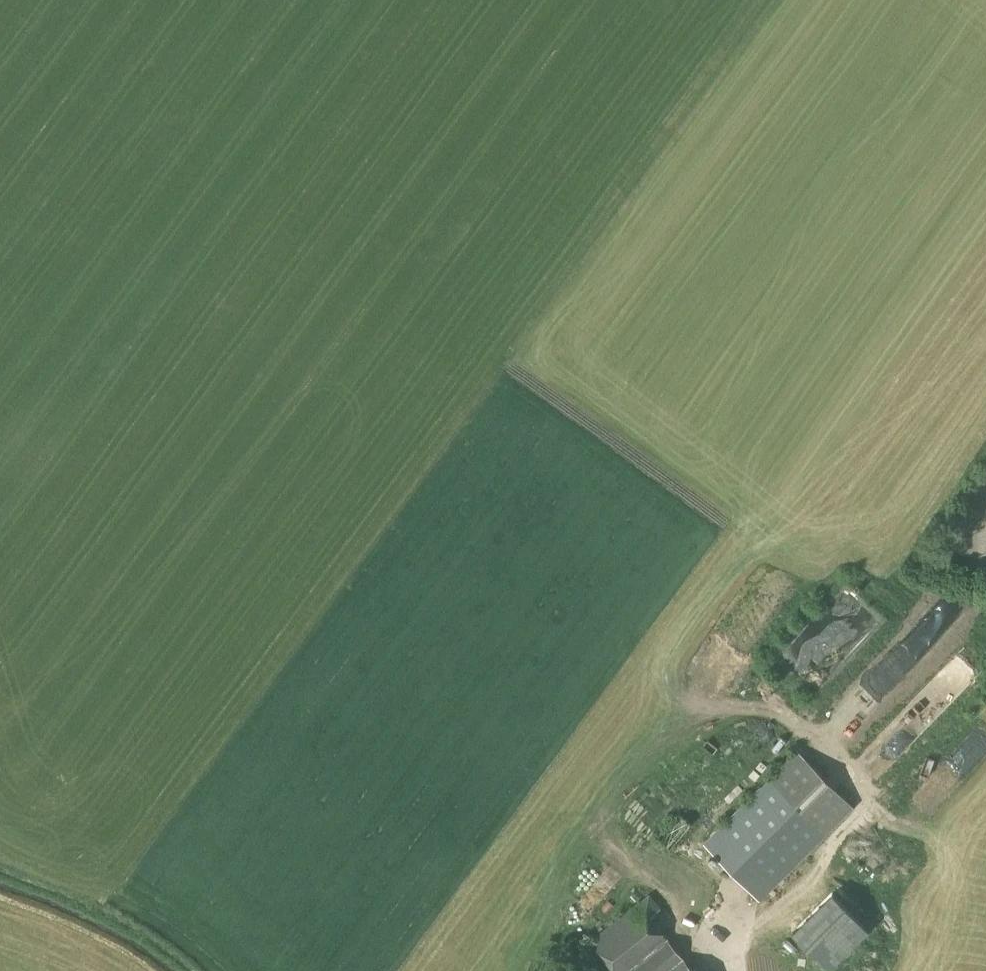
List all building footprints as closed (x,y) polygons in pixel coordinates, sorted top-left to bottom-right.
[(924,690),(913,698),(927,719),(938,712),(924,690)] [(759,899),(824,834),(852,806),(797,751),(704,844),(759,899)] [(850,868),(873,841),(863,832),(839,859),(850,868)] [(683,958),(649,917),(660,908),(649,895),(590,941),(614,970),(693,970),(683,958)]
